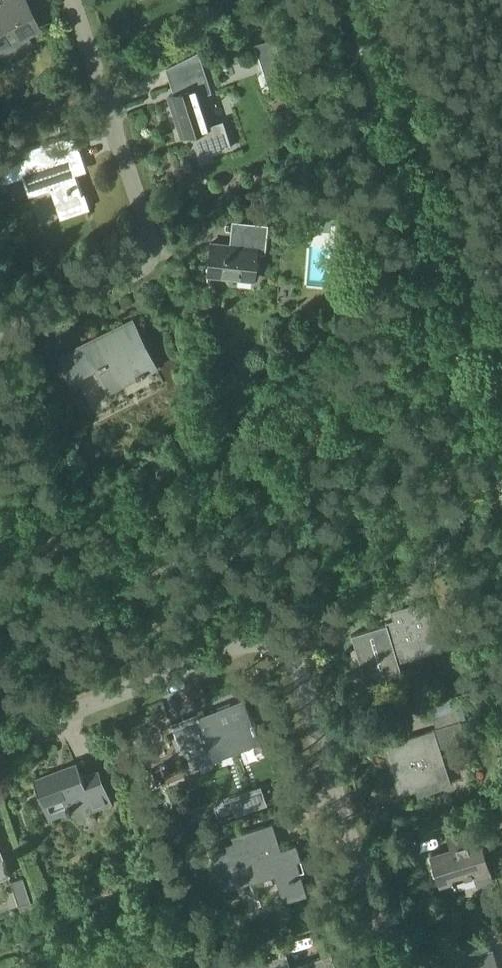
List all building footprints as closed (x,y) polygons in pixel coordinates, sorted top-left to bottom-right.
[(9,40),(14,51),(29,44),(23,33),(37,26),(24,0),(10,0),(0,5),(0,45),(9,40)] [(270,40),(252,46),(257,60),(275,54),(270,40)] [(174,93),(169,94),(183,138),(192,135),(196,146),(219,139),(222,149),(231,146),(223,122),(211,126),(199,89),(209,86),(205,71),(182,78),(185,89),(174,93)] [(5,179),(25,172),(32,191),(45,186),(49,185),(52,186),(53,187),(55,189),(55,190),(56,192),(64,215),(88,207),(72,161),(81,158),(72,133),(0,158),(0,164),(5,179)] [(211,241),(207,274),(253,279),(256,252),(257,246),(265,247),(267,225),(232,221),(229,243),(211,241)] [(60,356),(70,377),(95,364),(108,390),(157,365),(134,320),(119,328),(118,326),(60,356)] [(351,636),(366,685),(401,674),(397,662),(440,649),(425,600),(391,611),(394,622),(351,636)] [(204,713),(219,752),(257,737),(243,698),(204,713)] [(455,709),(431,717),(434,728),(459,720),(455,709)] [(203,710),(181,718),(191,744),(185,746),(193,768),(213,760),(211,754),(219,752),(204,713),(203,710)] [(431,732),(384,746),(399,794),(413,790),(416,797),(450,786),(438,748),(433,731),(431,732)] [(38,781),(41,789),(38,790),(49,817),(88,802),(92,810),(110,803),(98,770),(80,777),(76,767),(38,781)] [(501,822),(501,804),(490,807),(495,824),(501,822)] [(213,855),(224,890),(276,874),(284,902),(307,896),(300,872),(304,871),(296,844),(280,849),(272,823),(231,836),(234,848),(213,855)] [(431,855),(440,885),(487,870),(480,846),(488,843),(483,827),(452,836),(456,848),(431,855)] [(9,874),(0,850),(0,878),(9,874)] [(22,878),(9,882),(12,891),(17,905),(17,907),(30,903),(22,878)] [(492,950),(467,957),(470,967),(497,967),(492,950)] [(251,967),(334,967),(329,954),(290,967),(285,953),(250,965),(251,967)] [(207,967),(235,967),(232,960),(207,967)]
